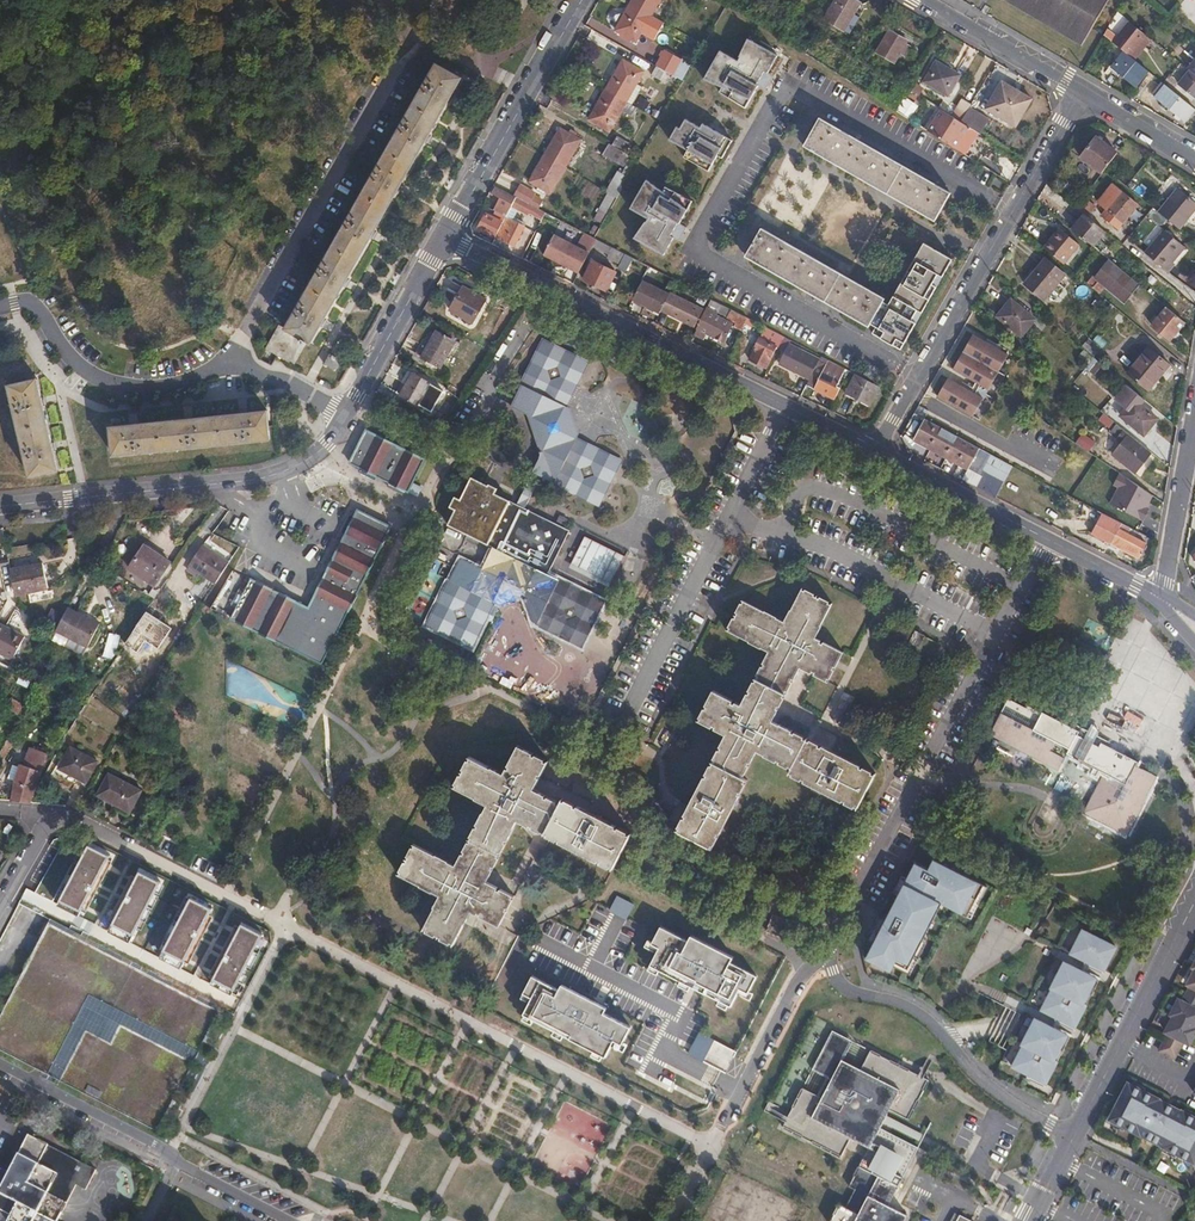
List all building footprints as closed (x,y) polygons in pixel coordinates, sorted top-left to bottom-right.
[(630,3),(651,15),(660,0),(632,0),(630,3)] [(824,20),(844,31),(860,3),(855,0),(836,0),(824,20)] [(1003,0),(1082,46),(1109,0),(1003,0)] [(651,15),(630,3),(615,31),(636,42),(642,32),(655,40),(665,23),(651,15)] [(1115,18),(1110,24),(1120,30),(1124,23),(1115,18)] [(894,63),(900,54),(906,43),(907,41),(889,31),(877,53),(894,63)] [(720,51),(704,79),(721,89),(719,92),(747,108),(758,86),(765,90),(773,76),(768,74),(778,56),(748,39),(738,57),(740,58),(738,61),(720,51)] [(906,43),(900,54),(906,57),(912,47),(906,43)] [(664,52),(656,66),(657,66),(670,74),(674,76),(678,68),(686,72),(690,66),(664,52)] [(1147,71),(1124,52),(1112,68),(1135,86),(1147,71)] [(623,59),(606,89),(627,101),(637,84),(644,71),(623,59)] [(936,61),(924,82),(948,96),(960,76),(936,61)] [(461,78),(436,64),(285,329),(279,325),(266,349),(294,365),(308,342),(311,344),(461,78)] [(670,74),(657,66),(651,75),(665,83),(670,74)] [(1189,70),(1178,84),(1194,98),(1194,74),(1189,70)] [(642,87),(637,84),(627,101),(632,105),(642,87)] [(1011,91),(999,84),(998,88),(1009,94),(1011,91)] [(1185,122),(1194,109),(1165,85),(1155,98),(1185,122)] [(998,88),(985,109),(1006,122),(1009,117),(1018,122),(1030,102),(1022,97),(1011,91),(1009,94),(998,88)] [(627,101),(606,89),(589,120),(610,132),(627,101)] [(969,107),(971,105),(961,99),(950,116),(960,122),(969,107)] [(960,122),(969,128),(978,134),(980,135),(989,120),(969,107),(960,122)] [(655,109),(651,116),(661,121),(664,114),(655,109)] [(950,116),(942,111),(928,132),(956,149),(966,133),(969,128),(960,122),(950,116)] [(1009,117),(1006,122),(1015,127),(1018,122),(1009,117)] [(820,118),(804,146),(780,133),(728,223),(756,239),(746,257),(869,327),(879,309),(907,325),(959,235),(935,221),(951,193),(820,118)] [(676,127),(669,140),(688,150),(684,157),(709,172),(717,156),(722,159),(732,141),(726,137),(728,133),(711,124),(709,127),(703,124),(700,128),(685,119),(680,129),(676,127)] [(560,128),(545,156),(566,167),(581,140),(560,128)] [(978,134),(969,128),(966,133),(956,149),(964,155),(975,138),(978,134)] [(617,136),(612,145),(625,153),(630,144),(617,136)] [(1080,158),(1101,173),(1105,168),(1117,153),(1096,136),(1080,158)] [(612,145),(609,144),(603,155),(625,168),(622,173),(618,171),(606,192),(609,193),(617,198),(625,183),(638,160),(612,145)] [(566,167),(545,156),(530,182),(550,194),(566,167)] [(663,191),(646,182),(630,209),(648,219),(646,223),(645,222),(635,239),(664,256),(674,239),(679,242),(686,228),(680,224),(692,203),(665,187),(663,191)] [(520,185),(513,196),(516,198),(530,205),(530,204),(534,197),(535,194),(520,185)] [(513,196),(494,186),(490,193),(497,197),(495,201),(497,202),(493,210),(503,215),(504,214),(507,215),(512,206),(516,198),(513,196)] [(1178,189),(1158,212),(1180,230),(1194,212),(1194,204),(1178,189)] [(1121,192),(1107,210),(1123,223),(1138,205),(1121,192)] [(617,198),(609,193),(592,224),(594,225),(600,228),(617,198)] [(543,201),(534,197),(530,204),(539,209),(543,201)] [(527,213),(531,205),(530,205),(516,198),(512,206),(527,213)] [(478,229),(496,238),(503,222),(485,214),(478,229)] [(1084,215),(1082,217),(1104,234),(1105,232),(1084,215)] [(1082,217),(1072,229),(1093,247),(1104,234),(1082,217)] [(498,238),(501,240),(509,244),(514,246),(524,226),(508,218),(498,238)] [(600,228),(594,225),(588,235),(594,238),(600,228)] [(1059,228),(1043,247),(1064,265),(1080,245),(1059,228)] [(1183,246),(1173,238),(1164,230),(1145,253),(1168,273),(1175,265),(1174,264),(1170,261),(1183,246)] [(543,255),(578,275),(590,254),(556,234),(543,255)] [(624,254),(596,239),(592,247),(608,255),(606,259),(619,265),(624,254)] [(1187,248),(1183,246),(1170,261),(1174,264),(1187,248)] [(633,258),(624,254),(619,265),(617,268),(626,272),(633,258)] [(1045,259),(1024,284),(1044,301),(1065,275),(1045,259)] [(591,265),(583,280),(607,291),(616,272),(593,261),(592,263),(589,261),(588,264),(591,265)] [(1093,277),(1087,284),(1100,295),(1106,287),(1125,303),(1138,286),(1108,261),(1094,278),(1093,277)] [(676,281),(649,267),(646,273),(672,287),(676,281)] [(633,300),(660,313),(661,310),(669,295),(642,281),(633,300)] [(463,287),(450,310),(473,323),(486,300),(463,287)] [(669,295),(661,310),(694,327),(703,309),(670,293),(669,295)] [(719,311),(722,305),(711,299),(708,305),(719,311)] [(1011,301),(998,317),(1021,335),(1034,320),(1011,301)] [(732,326),(741,331),(747,318),(731,310),(728,316),(735,319),(733,324),(716,315),(717,313),(707,308),(694,334),(704,339),(707,334),(724,343),(727,336),(735,341),(739,333),(730,329),(732,326)] [(1166,308),(1151,326),(1170,342),(1185,323),(1166,308)] [(777,347),(779,348),(784,337),(767,328),(761,339),(759,338),(749,359),(766,368),(777,347)] [(436,331),(422,357),(441,368),(455,342),(436,331)] [(935,399),(973,419),(1007,354),(970,335),(950,374),(948,373),(935,399)] [(779,364),(810,379),(819,360),(789,345),(791,341),(784,337),(779,348),(778,348),(785,352),(779,364)] [(1102,349),(1089,339),(1082,347),(1094,358),(1102,349)] [(536,437),(542,454),(533,472),(541,477),(599,506),(622,461),(577,439),(566,407),(588,362),(543,340),(517,393),(520,395),(516,402),(533,410),(532,414),(536,415),(543,436),(536,437)] [(1149,347),(1127,374),(1148,392),(1170,364),(1149,347)] [(1094,358),(1084,350),(1078,357),(1088,365),(1094,358)] [(330,354),(323,367),(334,373),(341,361),(330,354)] [(814,390),(834,400),(840,389),(837,387),(845,369),(821,356),(819,360),(810,379),(807,385),(814,389),(814,390)] [(870,364),(864,374),(875,380),(880,370),(870,364)] [(412,373),(399,395),(419,406),(432,384),(412,373)] [(854,375),(845,394),(870,407),(880,388),(854,375)] [(1072,377),(1066,383),(1070,387),(1076,380),(1072,377)] [(38,379),(9,385),(30,476),(58,470),(38,379)] [(1124,388),(1116,398),(1120,402),(1129,392),(1124,388)] [(1134,400),(1121,416),(1144,435),(1157,419),(1134,400)] [(267,411),(111,426),(114,456),(270,439),(267,411)] [(1103,415),(1099,420),(1109,428),(1113,423),(1103,415)] [(979,448),(925,419),(912,441),(941,457),(967,471),(971,464),(979,448)] [(1116,425),(1109,434),(1116,439),(1123,430),(1116,425)] [(366,430),(350,463),(408,492),(424,460),(366,430)] [(1081,432),(1074,442),(1089,452),(1096,442),(1081,432)] [(1135,473),(1152,453),(1129,435),(1113,455),(1135,473)] [(989,474),(981,489),(996,497),(1012,466),(979,448),(971,464),(989,474)] [(541,477),(533,472),(516,506),(524,509),(541,477)] [(497,490),(471,478),(461,500),(455,497),(450,507),(455,510),(448,525),(492,547),(482,569),(479,575),(458,564),(427,625),(472,647),(494,603),(492,602),(520,592),(522,598),(524,598),(525,601),(528,599),(531,593),(538,596),(533,607),(538,625),(582,647),(604,602),(547,574),(568,531),(524,509),(516,506),(510,502),(510,501),(495,494),(497,490)] [(471,478),(497,490),(498,489),(489,484),(488,486),(471,478)] [(251,579),(231,618),(322,664),(362,584),(391,527),(358,511),(309,608),(251,579)] [(1111,544),(1113,540),(1141,555),(1147,544),(1119,529),(1122,524),(1102,513),(1091,534),(1111,544)] [(1139,559),(1141,555),(1113,540),(1111,544),(1139,559)] [(144,545),(129,568),(155,586),(171,563),(144,545)] [(210,580),(224,559),(203,545),(189,566),(210,580)] [(479,575),(482,569),(461,558),(458,564),(479,575)] [(8,559),(0,560),(0,567),(10,565),(8,559)] [(216,584),(230,563),(224,559),(210,580),(216,584)] [(43,562),(11,570),(16,597),(49,589),(43,562)] [(788,775),(857,810),(876,774),(781,724),(780,725),(773,722),(800,668),(828,682),(844,652),(816,638),(822,626),(821,626),(833,603),(803,588),(791,610),(790,610),(784,622),(777,618),(777,617),(765,611),(764,612),(742,600),(727,630),(749,642),(761,649),(762,648),(769,652),(741,705),(713,691),(697,721),(726,735),(677,830),(713,849),(748,781),(743,778),(757,751),(764,755),(764,756),(791,770),(788,775)] [(492,602),(494,603),(499,606),(522,598),(520,592),(492,602)] [(532,622),(538,625),(533,607),(538,596),(531,593),(528,599),(525,601),(532,622)] [(100,624),(68,607),(58,626),(56,631),(88,647),(100,624)] [(13,660),(25,636),(0,623),(0,654),(13,660)] [(916,631),(910,642),(919,647),(924,636),(916,631)] [(38,685),(44,674),(33,668),(27,679),(38,685)] [(14,698),(8,708),(19,714),(24,705),(14,698)] [(1094,744),(1093,743),(1084,738),(1078,735),(1079,732),(1042,713),(1041,716),(1008,699),(1001,713),(990,734),(1059,769),(1067,754),(1104,773),(1087,805),(1095,809),(1091,816),(1121,831),(1125,824),(1131,827),(1157,777),(1136,765),(1138,762),(1101,743),(1100,747),(1094,744)] [(1084,738),(1093,743),(1100,731),(1090,726),(1084,738)] [(0,750),(0,756),(2,757),(12,743),(7,739),(0,750)] [(70,746),(58,769),(86,784),(98,761),(70,746)] [(413,844),(398,874),(440,896),(434,908),(435,908),(423,931),(453,946),(465,924),(472,912),(504,933),(517,904),(488,888),(520,832),(523,829),(518,821),(617,878),(621,872),(635,845),(568,807),(560,808),(538,795),(552,771),(519,747),(504,780),(492,768),(492,769),(469,757),(454,787),(476,799),(488,805),(484,812),(483,812),(455,866),(448,862),(449,862),(436,855),(436,856),(413,844)] [(11,801),(30,803),(48,754),(31,748),(25,766),(20,765),(20,766),(15,781),(11,801)] [(135,748),(125,752),(130,762),(140,758),(135,748)] [(15,781),(20,766),(12,764),(7,778),(15,781)] [(109,773),(97,796),(130,813),(142,790),(109,773)] [(1095,809),(1087,805),(1084,812),(1091,816),(1095,809)] [(1127,835),(1131,827),(1125,824),(1121,831),(1127,835)] [(109,857),(87,845),(58,899),(81,912),(109,857)] [(894,962),(909,969),(931,925),(927,922),(937,901),(967,917),(984,885),(936,860),(931,871),(915,863),(866,959),(889,971),(894,962)] [(158,882),(136,872),(110,926),(131,937),(158,882)] [(617,897),(610,912),(627,920),(634,905),(617,897)] [(211,910),(188,898),(162,951),(183,963),(211,910)] [(773,915),(767,931),(782,937),(788,921),(773,915)] [(76,933),(46,916),(0,1013),(0,1051),(166,1143),(202,1074),(235,1013),(233,1012),(133,961),(103,945),(76,933)] [(261,933),(241,923),(210,984),(232,992),(261,933)] [(689,941),(661,926),(645,946),(646,952),(655,956),(649,968),(649,971),(666,980),(703,997),(717,1004),(717,1009),(726,1012),(730,1011),(734,1012),(741,999),(752,1004),(752,994),(759,980),(734,957),(691,935),(689,941)] [(1116,947),(1082,930),(1070,954),(1104,971),(1116,947)] [(1099,981),(1065,964),(1041,1010),(1075,1027),(1099,981)] [(1188,986),(1189,986),(1182,1001),(1180,1000),(1172,1016),(1174,1017),(1166,1033),(1168,1034),(1159,1050),(1174,1058),(1183,1041),(1189,1045),(1194,1032),(1194,1027),(1194,1026),(1194,973),(1188,986)] [(561,990),(532,976),(520,998),(528,1006),(522,1016),(523,1024),(608,1067),(615,1053),(627,1058),(630,1051),(628,1048),(636,1033),(633,1027),(610,1016),(607,1010),(588,999),(562,985),(561,990)] [(1070,1038),(1036,1021),(1012,1066),(1046,1084),(1070,1038)] [(783,1128),(802,1138),(802,1136),(812,1142),(812,1143),(840,1158),(851,1138),(869,1147),(849,1186),(855,1189),(846,1208),(840,1204),(831,1220),(919,1220),(889,1205),(918,1147),(880,1128),(890,1110),(909,1120),(919,1100),(924,1090),(929,1081),(909,1070),(890,1060),(890,1061),(880,1056),(881,1055),(872,1050),(861,1070),(842,1060),(852,1041),(832,1031),(813,1069),(832,1079),(822,1098),(804,1088),(783,1128)] [(700,1033),(688,1054),(725,1074),(737,1052),(700,1033)] [(1182,1110),(1181,1111),(1158,1099),(1159,1099),(1131,1084),(1129,1088),(1126,1086),(1110,1116),(1114,1118),(1112,1121),(1140,1135),(1163,1146),(1163,1147),(1191,1161),(1192,1158),(1194,1159),(1194,1117),(1182,1110)] [(11,1215),(8,1220),(58,1220),(76,1185),(86,1190),(96,1170),(28,1135),(9,1173),(0,1169),(0,1210),(11,1215)]
